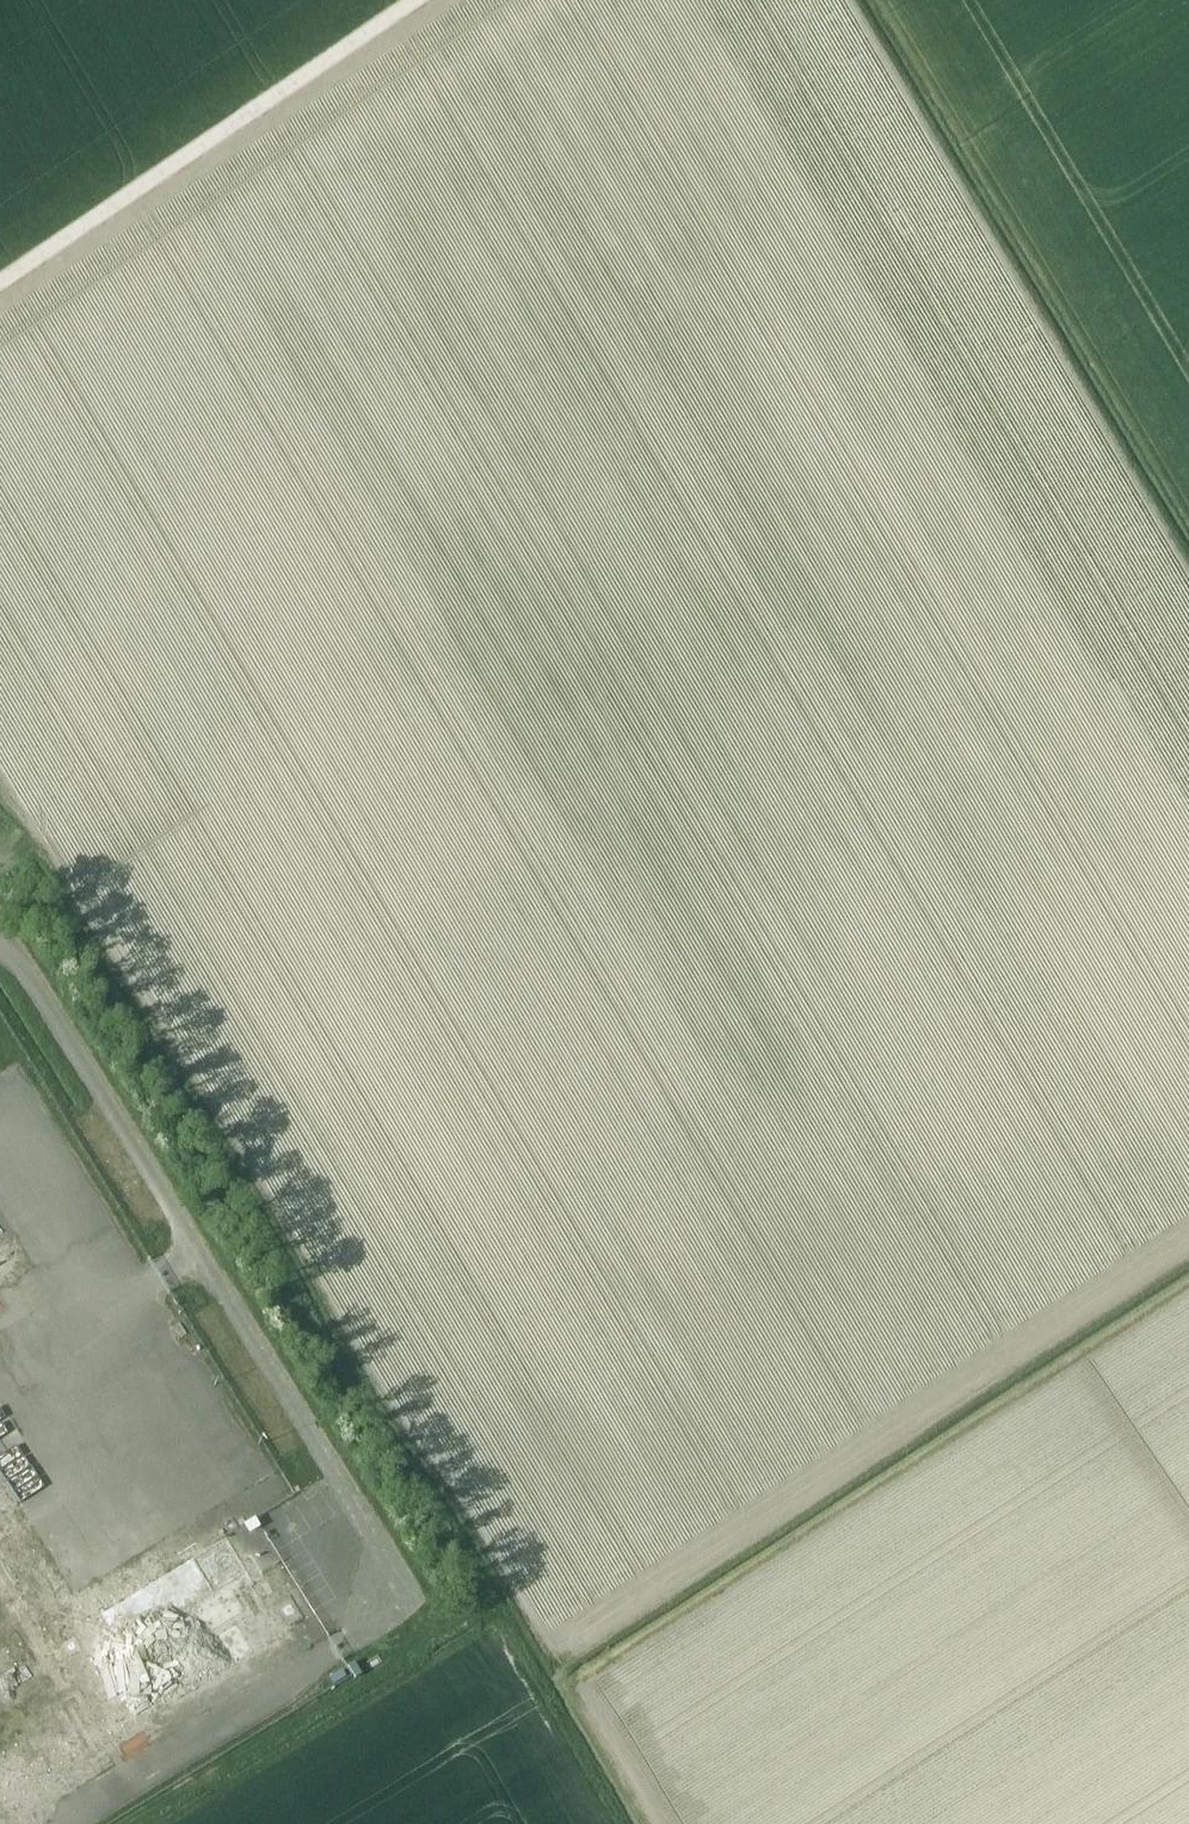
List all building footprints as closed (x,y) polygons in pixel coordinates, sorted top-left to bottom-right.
[(193,1690),(284,1637),(222,1531),(203,1543),(193,1527),(116,1573),(127,1592),(108,1603),(123,1629),(131,1623),(142,1641),(144,1640),(169,1681),(183,1673),(193,1690)] [(16,1741),(0,1716),(0,1752),(16,1741)]
